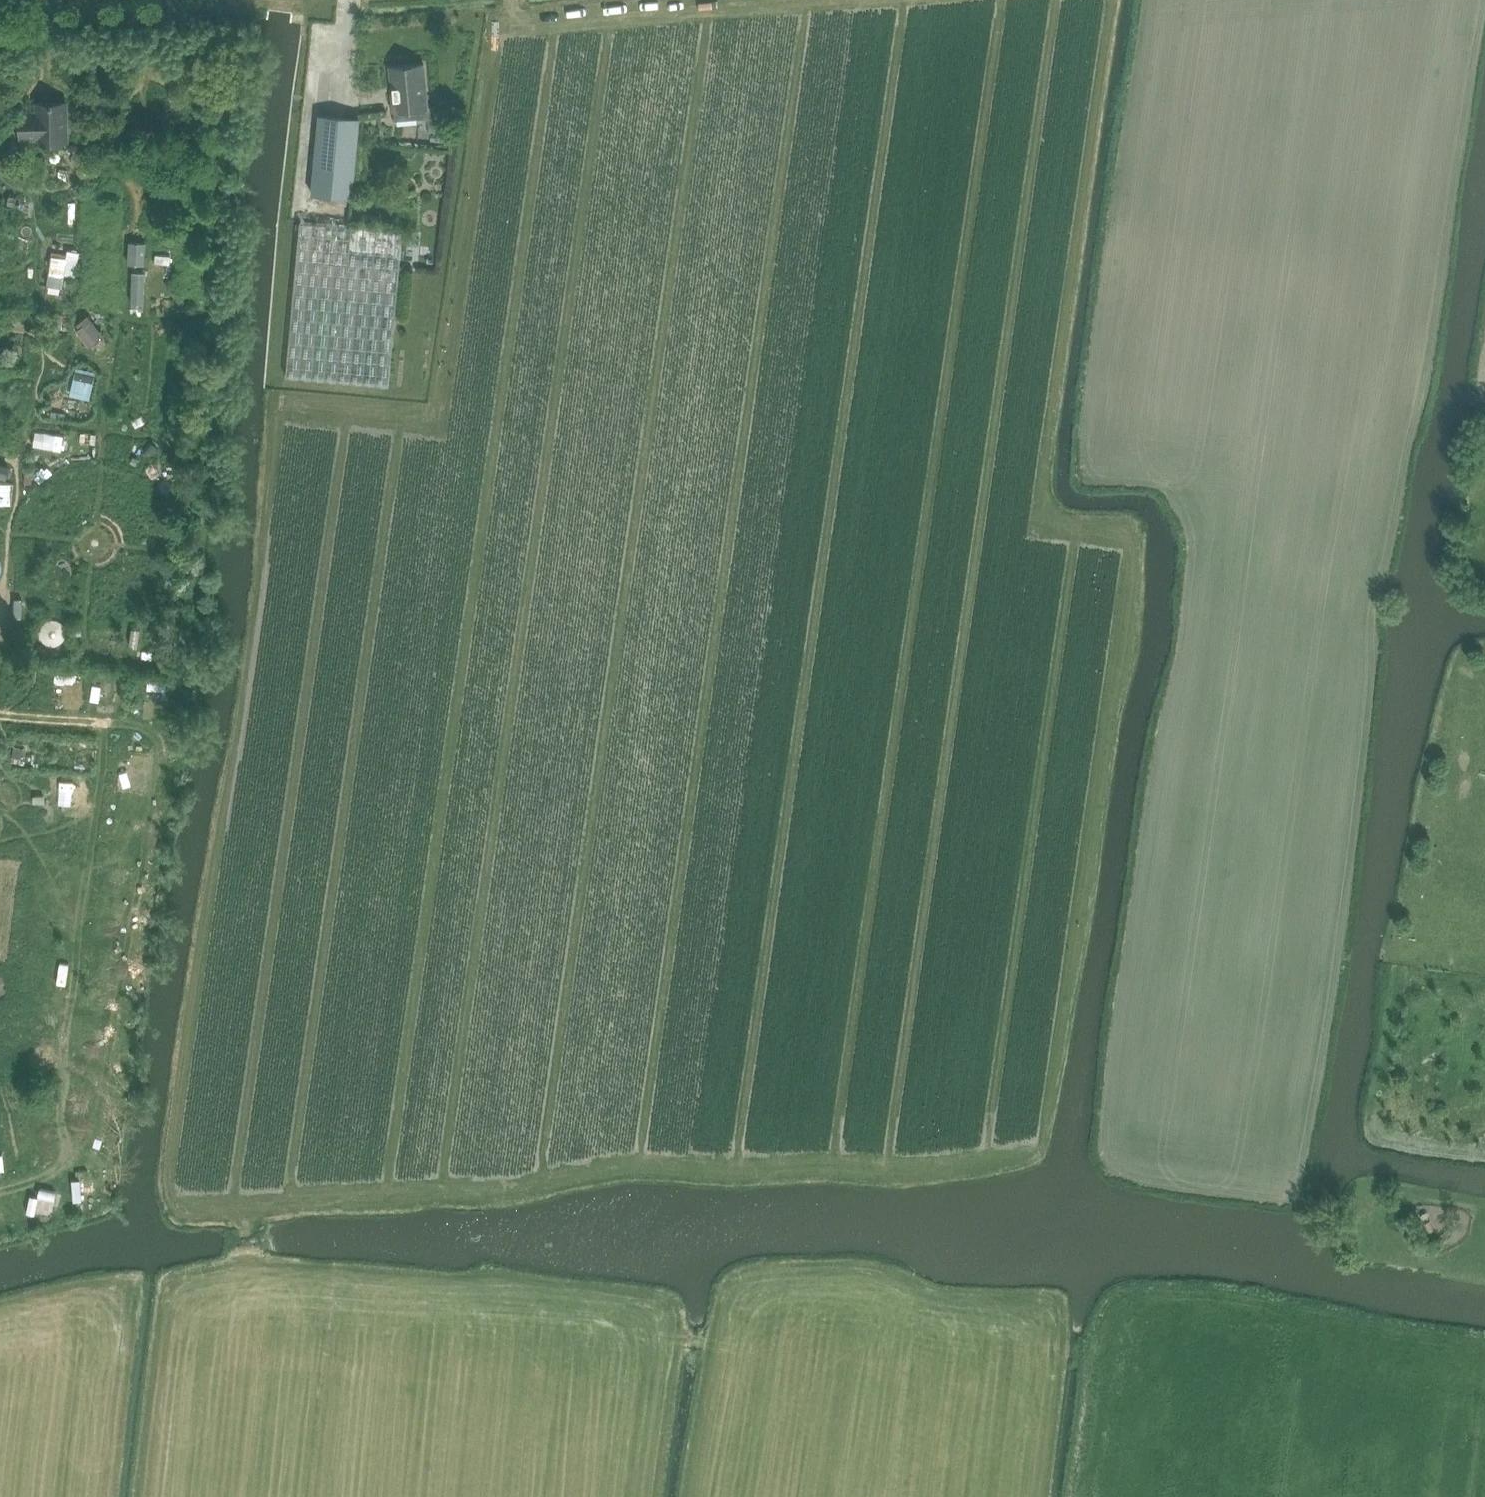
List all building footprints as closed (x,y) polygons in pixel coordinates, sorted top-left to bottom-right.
[(424,63),(390,66),(395,119),(438,115),(437,105),(428,105),(424,63)] [(38,168),(68,168),(67,103),(37,103),(37,112),(20,113),(21,139),(38,138),(38,168)] [(352,197),(359,117),(319,114),(312,194),(352,197)] [(301,221),(287,376),(390,385),(404,230),(301,221)] [(80,328),(77,330),(89,346),(104,335),(88,315),(77,324),(80,328)] [(5,480),(9,466),(0,464),(0,479),(5,480)]
